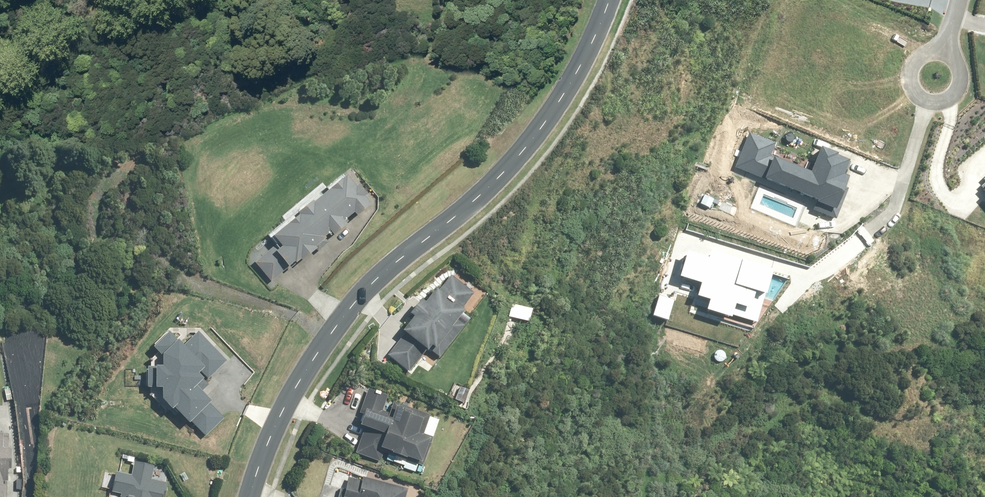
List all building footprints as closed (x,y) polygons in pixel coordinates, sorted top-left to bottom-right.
[(750,129),(736,165),(816,197),(812,207),(835,216),(847,187),(843,185),(847,175),(843,173),(849,159),(820,148),(811,171),(768,154),(775,138),(750,129)] [(373,203),(347,173),(270,238),(275,244),(255,261),(273,281),(299,258),(303,263),(373,203)] [(686,251),(679,275),(701,281),(697,295),(707,298),(704,308),(730,316),(731,313),(758,320),(772,270),(709,252),(707,257),(686,251)] [(409,314),(413,317),(386,354),(410,372),(427,348),(441,358),(466,325),(457,318),(474,294),(451,276),(440,291),(435,288),(423,304),(419,300),(409,314)] [(151,357),(150,393),(170,411),(174,407),(190,422),(192,421),(207,436),(227,416),(211,401),(213,399),(203,388),(209,381),(200,372),(202,370),(209,377),(228,358),(199,329),(185,343),(169,328),(153,344),(158,350),(151,357)] [(388,393),(368,386),(358,412),(364,414),(359,428),(363,430),(355,453),(380,462),(384,451),(392,454),(390,459),(408,465),(410,459),(422,463),(438,418),(396,403),(391,418),(380,415),(388,393)] [(9,466),(13,466),(13,446),(11,446),(11,429),(0,429),(0,496),(9,496),(9,466)] [(166,484),(150,480),(153,465),(134,460),(131,476),(114,473),(110,491),(119,493),(118,496),(163,496),(166,484)] [(406,489),(361,478),(360,480),(346,477),(341,496),(404,496),(406,489)]
